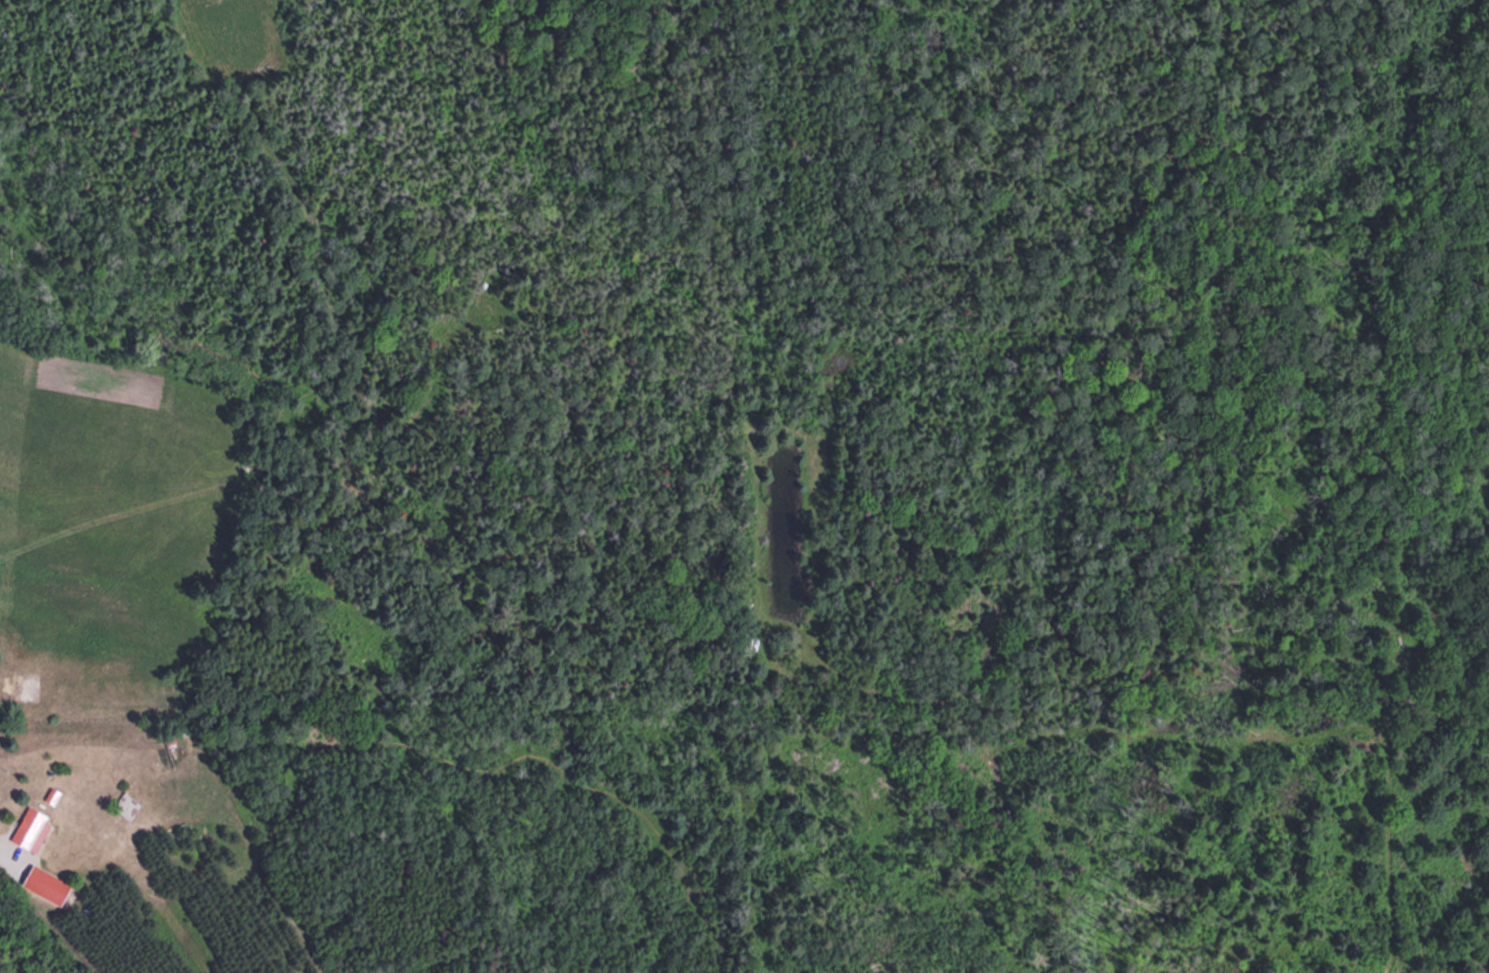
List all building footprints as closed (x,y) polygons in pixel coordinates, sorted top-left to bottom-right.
[(45,815),(25,805),(8,841),(27,850),(45,815)] [(55,906),(66,882),(28,864),(16,888),(55,906)]
